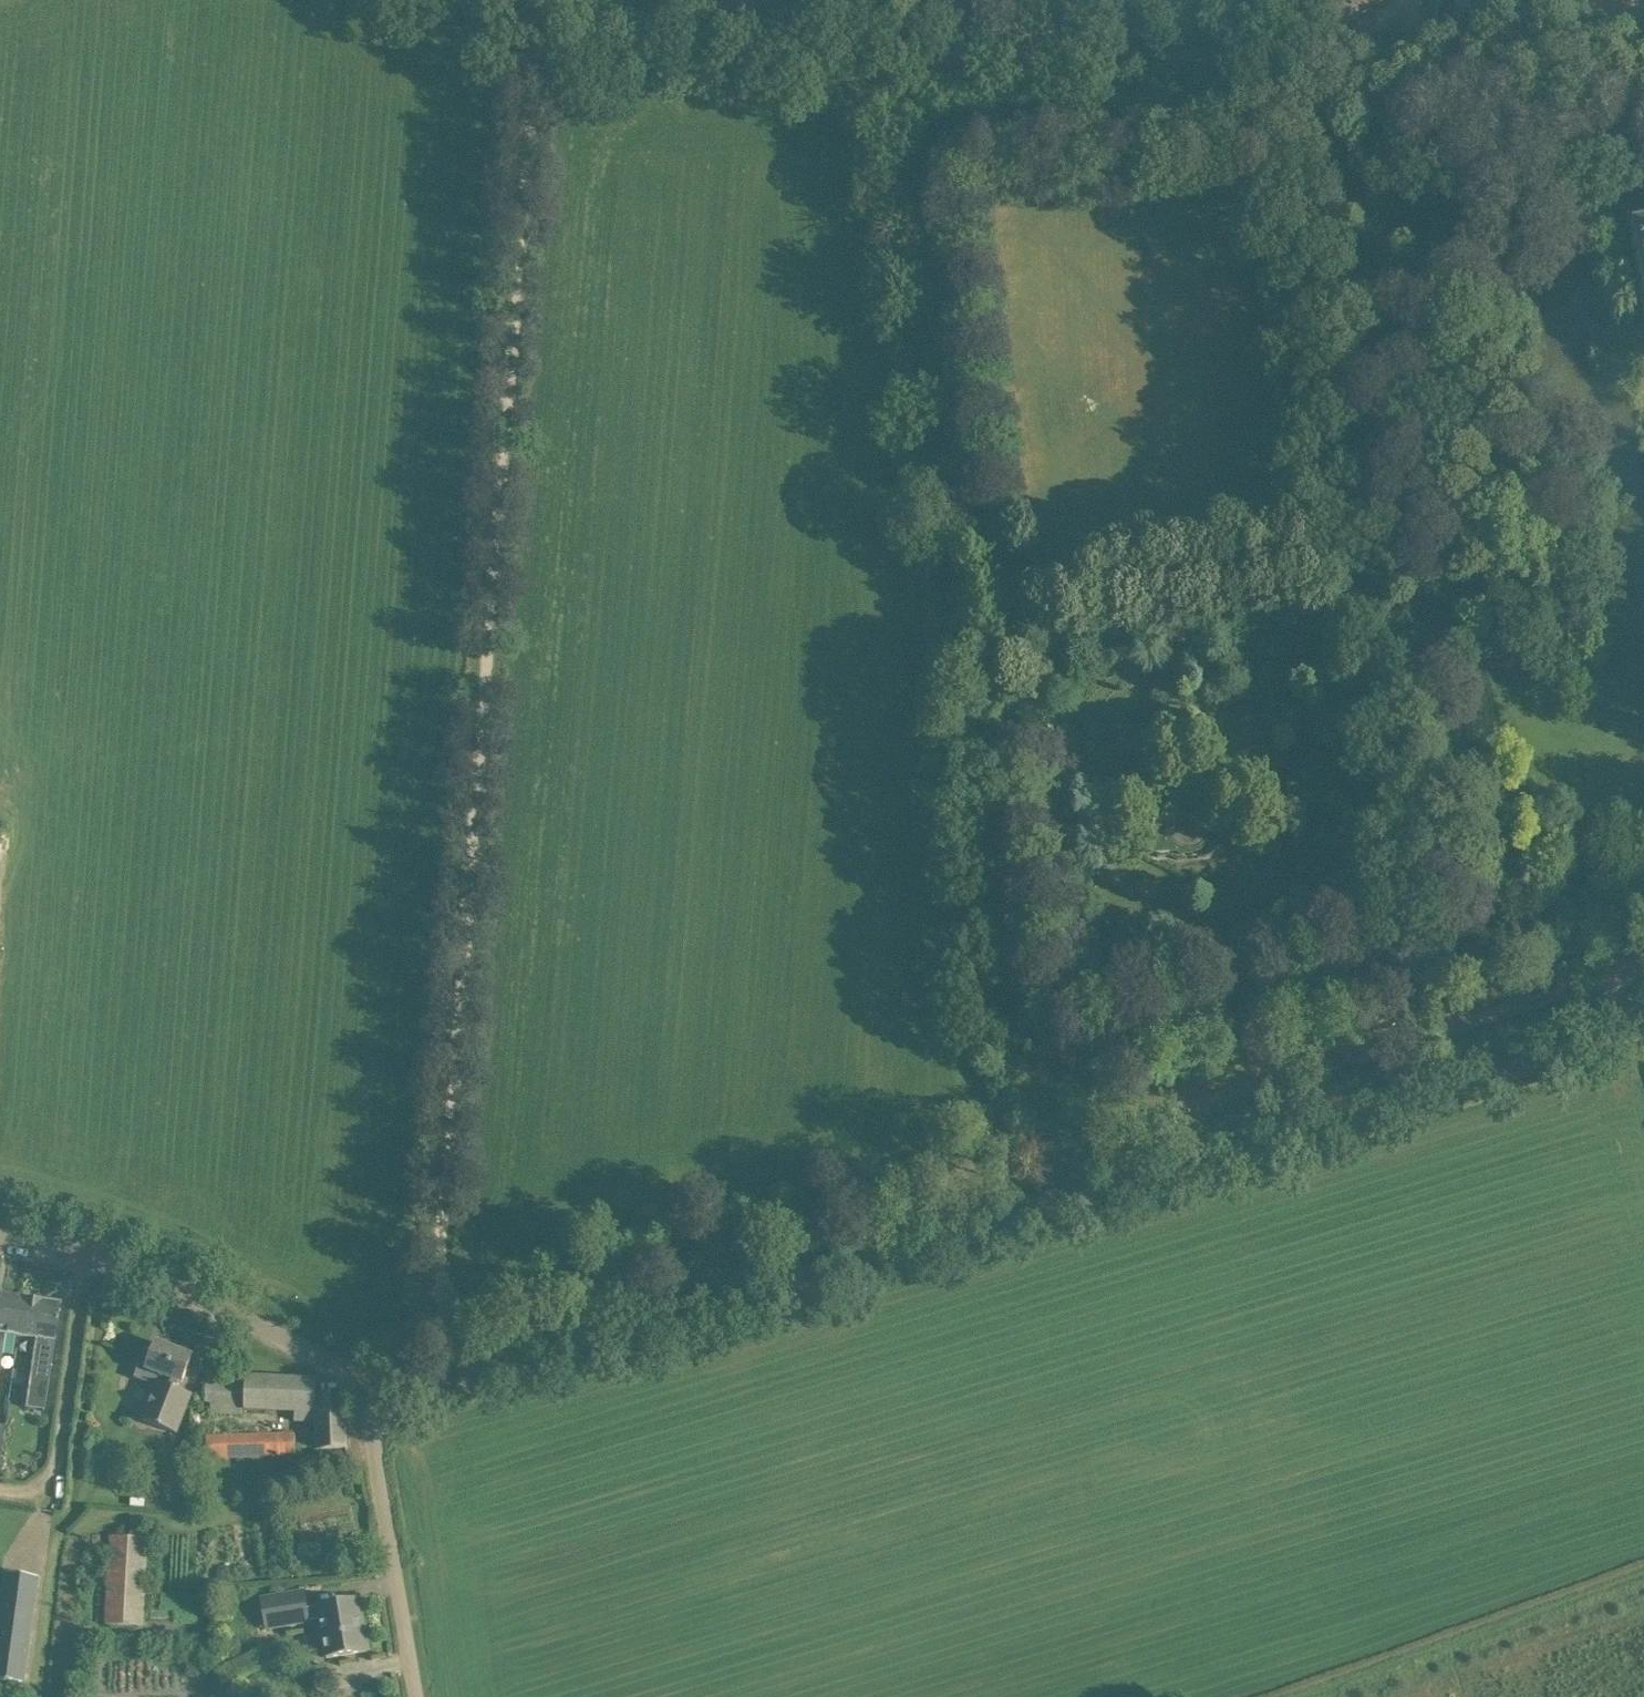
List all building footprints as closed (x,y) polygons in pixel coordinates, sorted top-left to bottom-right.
[(1629,226),(1643,318),(1643,223),(1629,226)] [(0,1295),(0,1365),(5,1334),(17,1335),(23,1298),(0,1295)] [(59,1303),(23,1298),(17,1335),(35,1338),(25,1406),(44,1409),(59,1303)] [(141,1420),(176,1433),(191,1393),(178,1388),(180,1382),(182,1383),(192,1355),(158,1342),(151,1359),(143,1356),(135,1377),(154,1386),(141,1420)] [(245,1409),(296,1411),(296,1378),(207,1374),(205,1401),(245,1402),(245,1409)] [(296,1378),(296,1411),(295,1420),(316,1421),(317,1448),(348,1447),(346,1394),(338,1395),(316,1396),(316,1379),(296,1378)] [(207,1436),(208,1459),(296,1456),(295,1434),(207,1436)] [(107,1625),(143,1627),(147,1538),(112,1536),(107,1625)] [(7,1572),(0,1621),(0,1681),(24,1684),(39,1576),(7,1572)] [(261,1598),(266,1629),(310,1622),(310,1620),(321,1619),(327,1657),(367,1650),(358,1598),(319,1605),(319,1606),(308,1608),(305,1591),(261,1598)]
